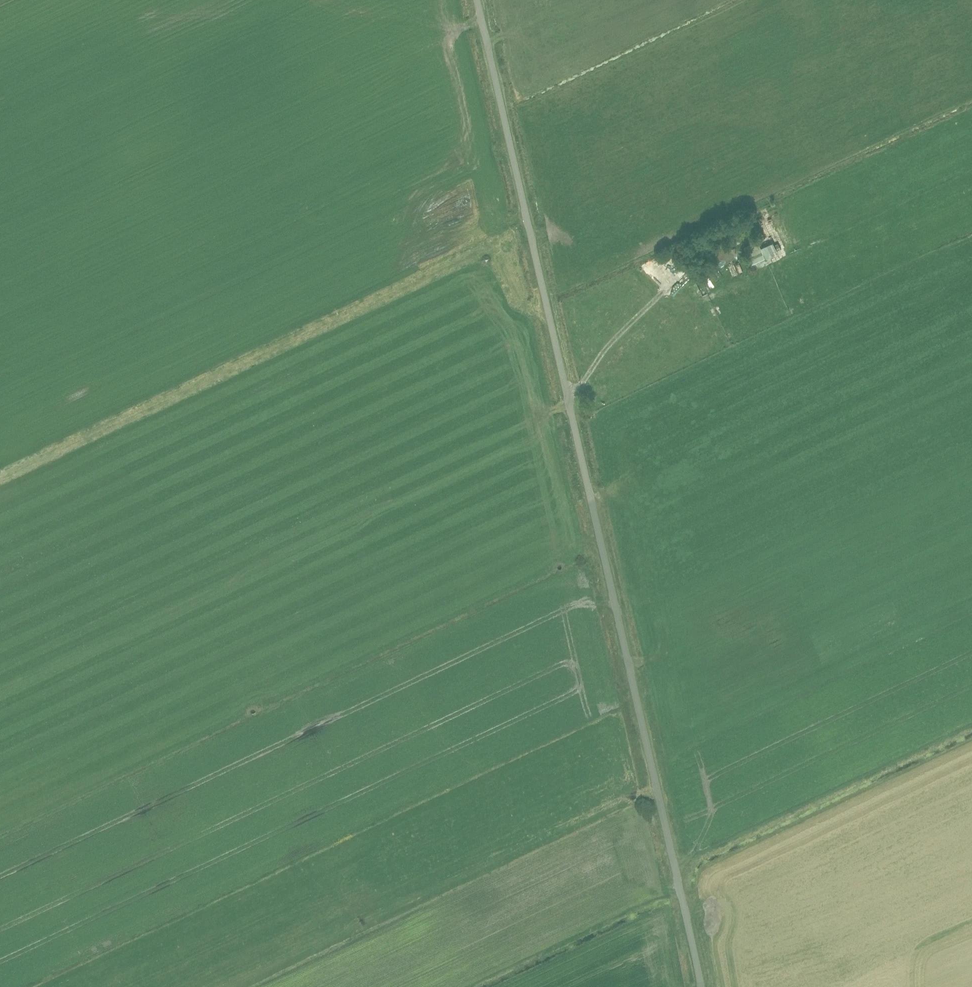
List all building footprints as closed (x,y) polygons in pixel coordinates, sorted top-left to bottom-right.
[(694,255),(702,251),(697,240),(689,244),(694,255)] [(735,257),(740,255),(736,248),(731,250),(727,241),(715,246),(717,250),(708,254),(714,264),(711,266),(713,269),(735,258),(735,257)] [(744,247),(747,253),(753,267),(767,260),(757,241),(744,247)]
